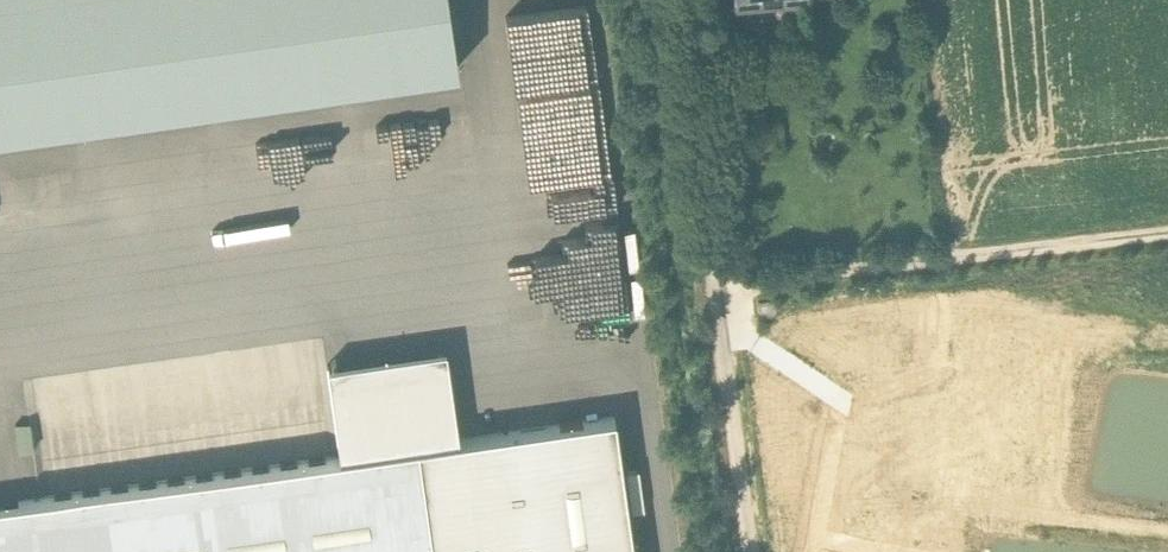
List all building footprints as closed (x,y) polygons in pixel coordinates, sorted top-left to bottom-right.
[(448,0),(0,0),(0,134),(199,106),(458,69),(448,0)] [(505,15),(582,4),(582,0),(503,0),(505,15)] [(614,418),(0,505),(0,551),(633,551),(614,418)]
